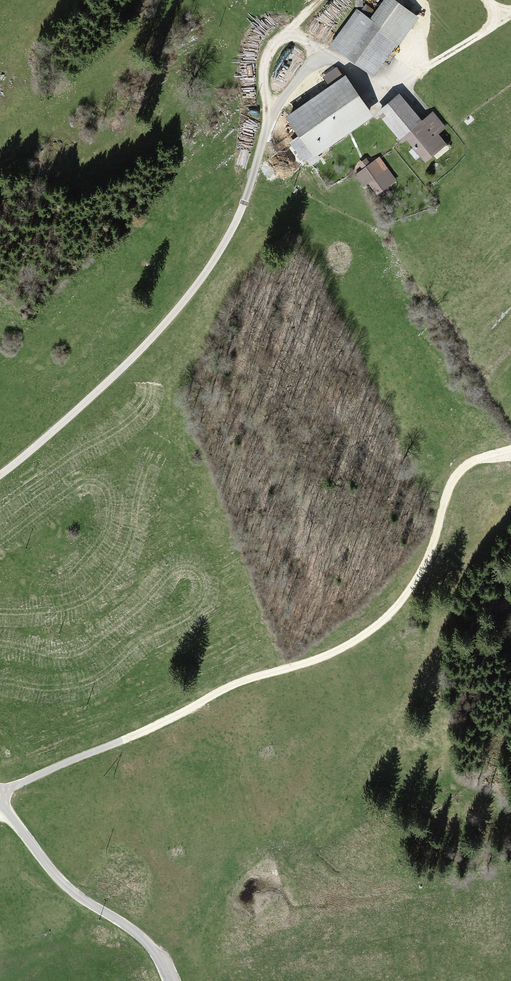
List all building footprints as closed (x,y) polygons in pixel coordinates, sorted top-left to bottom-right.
[(330,43),(373,75),(418,16),(396,0),(382,0),(369,18),(356,8),(330,43)] [(323,156),(319,150),(373,116),(345,72),(283,112),(298,137),(290,142),(306,167),(323,156)] [(443,139),(422,115),(418,119),(396,93),(375,111),(401,141),(407,136),(423,155),(443,139)] [(376,160),(356,173),(364,185),(384,172),(376,160)]
